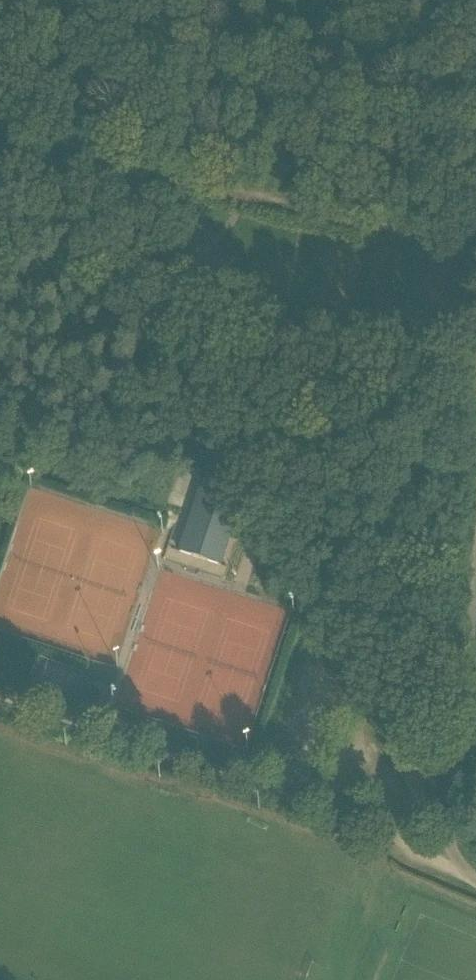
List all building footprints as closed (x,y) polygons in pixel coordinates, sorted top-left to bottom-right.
[(216,514),(224,489),(203,482),(180,553),(221,566),(230,540),(238,542),(243,527),(235,525),(236,521),(216,514)]
